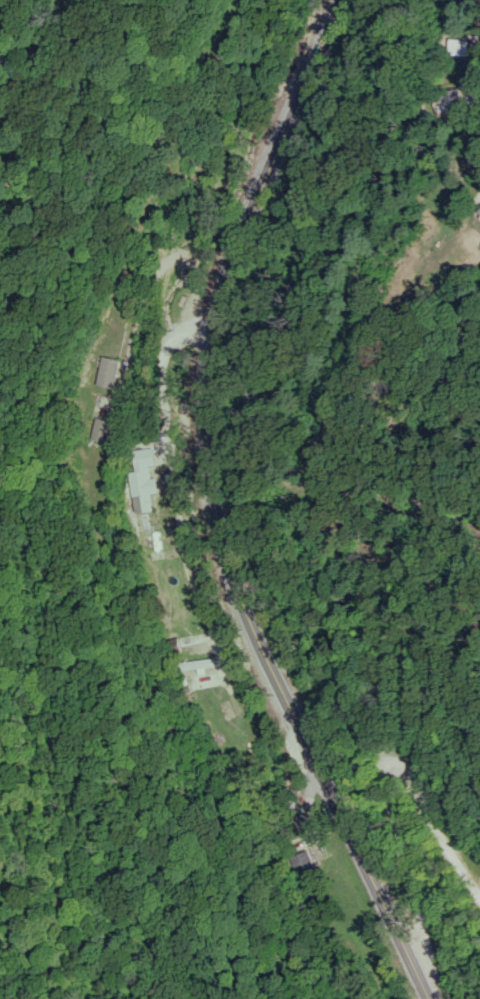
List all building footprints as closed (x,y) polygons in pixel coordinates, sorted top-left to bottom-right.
[(469,39),(451,37),(450,53),(467,55),(469,39)] [(464,109),(460,87),(439,91),(443,113),(464,109)] [(119,358),(101,355),(95,384),(114,387),(119,358)] [(106,443),(111,420),(94,417),(89,439),(106,443)] [(132,449),(133,466),(154,465),(153,448),(132,449)] [(134,511),(153,508),(147,469),(128,472),(134,511)] [(215,668),(214,657),(174,661),(175,672),(215,668)] [(290,855),(301,884),(318,877),(307,849),(290,855)]
